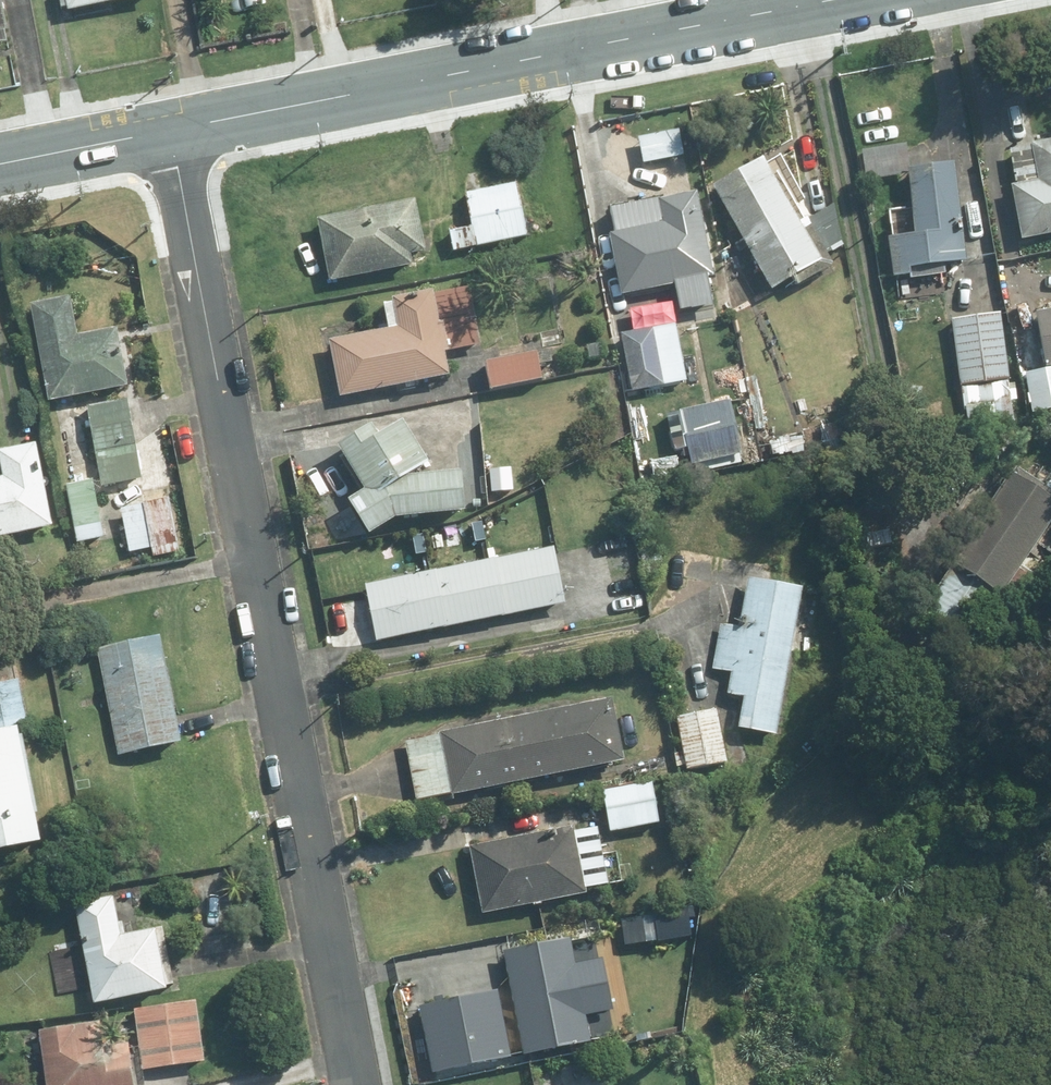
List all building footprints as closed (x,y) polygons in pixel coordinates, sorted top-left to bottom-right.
[(65,18),(152,0),(61,0),(65,18)] [(1013,152),(1019,186),(1008,188),(1018,241),(1050,235),(1050,145),(1013,152)] [(964,266),(952,167),(908,173),(905,146),(860,151),(864,184),(905,179),(912,236),(881,240),(886,280),(905,278),(905,273),(964,266)] [(764,162),(711,188),(763,294),(801,276),(805,284),(833,270),(826,256),(847,246),(827,205),(801,218),(791,198),(784,202),(764,162)] [(447,233),(452,254),(526,238),(514,184),(461,196),(468,229),(447,233)] [(711,281),(694,193),(656,200),(661,224),(604,235),(616,299),(711,281)] [(412,202),(322,219),(329,255),(319,257),(324,283),(410,267),(408,257),(422,254),(412,202)] [(329,342),(338,396),(446,379),(442,353),(480,347),(470,287),(380,301),(385,333),(329,342)] [(66,300),(25,310),(46,404),(123,387),(111,333),(75,341),(66,300)] [(994,314),(947,322),(966,431),(1024,421),(1017,380),(1006,382),(994,314)] [(1035,316),(1042,371),(1024,373),(1029,414),(1050,411),(1050,314),(1035,316)] [(676,322),(618,333),(630,394),(667,387),(683,470),(740,460),(734,431),(753,427),(742,366),(686,377),(676,322)] [(467,362),(473,395),(542,383),(536,351),(467,362)] [(126,400),(82,410),(100,489),(144,478),(126,400)] [(519,404),(464,408),(470,497),(505,495),(504,488),(524,487),(519,404)] [(394,418),(334,450),(359,496),(342,506),(362,541),(393,523),(460,517),(456,477),(421,481),(420,472),(424,472),(394,418)] [(50,530),(33,449),(0,456),(0,541),(50,530)] [(677,454),(645,452),(643,478),(675,480),(677,454)] [(1017,468),(922,602),(967,634),(993,598),(1019,617),(1041,586),(1020,571),(1037,547),(1050,557),(1050,492),(1017,468)] [(101,539),(90,486),(62,491),(73,545),(101,539)] [(164,491),(113,501),(124,555),(148,550),(150,560),(177,554),(164,491)] [(363,588),(375,645),(562,607),(550,549),(363,588)] [(777,738),(800,587),(745,579),(738,629),(718,626),(711,671),(729,674),(725,699),(740,701),(735,732),(777,738)] [(156,636),(90,650),(112,763),(179,750),(156,636)] [(404,735),(416,802),(623,766),(611,699),(404,735)] [(715,712),(673,720),(683,771),(725,763),(715,712)] [(0,715),(0,831),(22,826),(0,715)] [(649,785),(598,794),(606,837),(656,828),(649,785)] [(592,826),(464,849),(477,917),(584,898),(583,892),(603,889),(592,826)] [(87,989),(91,1008),(163,995),(154,947),(163,945),(159,926),(121,933),(119,922),(115,923),(110,896),(71,903),(78,938),(47,944),(57,995),(87,989)] [(586,936),(501,953),(522,1059),(585,1047),(578,1010),(600,1005),(586,936)] [(419,1003),(432,1070),(515,1054),(502,987),(419,1003)] [(195,1004),(129,1012),(137,1073),(202,1064),(195,1004)] [(35,1034),(40,1084),(130,1084),(126,1048),(101,1050),(99,1027),(35,1034)]
